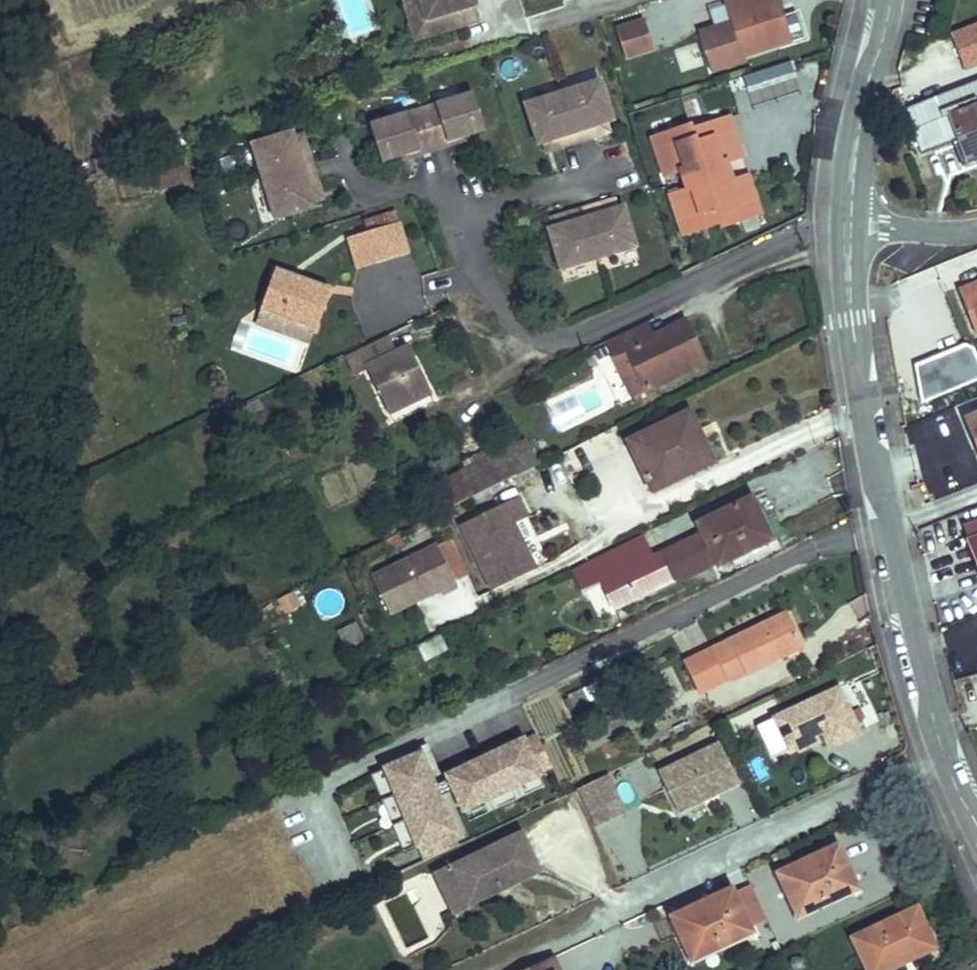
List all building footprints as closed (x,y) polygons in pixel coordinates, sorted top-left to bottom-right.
[(430,35),(425,19),(420,16),(418,8),(420,4),(419,0),(403,0),(415,40),(430,35)] [(420,4),(418,8),(420,16),(425,19),(430,35),(447,30),(446,26),(460,22),(461,26),(478,21),(472,0),(419,0),(420,4)] [(776,20),(781,18),(775,0),(725,0),(732,22),(735,31),(726,34),(723,25),(698,33),(711,72),(746,60),(744,55),(783,42),(776,20)] [(783,42),(788,41),(781,18),(776,20),(783,42)] [(624,58),(653,49),(644,20),(615,29),(624,58)] [(732,22),(723,25),(726,34),(735,31),(732,22)] [(949,33),(964,69),(976,63),(976,22),(949,33)] [(772,85),(796,78),(791,61),(741,76),(750,109),(777,102),(772,85)] [(521,102),(559,90),(556,80),(518,93),(521,102)] [(599,80),(561,92),(578,142),(595,136),(592,127),(606,123),(612,121),(599,80)] [(965,159),(976,154),(976,80),(904,109),(921,154),(957,140),(965,159)] [(578,142),(561,92),(524,104),(537,145),(543,143),(557,139),(560,148),(578,142)] [(472,93),(421,109),(434,151),(448,146),(447,142),(463,137),(484,131),(472,93)] [(434,151),(421,109),(369,125),(380,163),(402,156),(417,151),(419,155),(434,151)] [(725,162),(742,156),(729,117),(692,130),(690,125),(651,138),(664,176),(680,171),(701,164),(702,170),(725,162)] [(609,132),(606,123),(592,127),(595,136),(609,132)] [(250,144),(262,182),(312,167),(307,149),(297,151),(291,131),(250,144)] [(302,135),(293,137),(297,151),(307,149),(302,135)] [(464,142),(463,137),(447,142),(448,146),(464,142)] [(557,139),(543,143),(546,152),(560,148),(557,139)] [(417,151),(402,156),(403,160),(419,155),(417,151)] [(965,159),(967,165),(976,161),(976,154),(965,159)] [(701,164),(680,171),(687,190),(708,183),(710,189),(732,181),(725,162),(702,170),(701,164)] [(159,191),(188,182),(183,167),(154,176),(159,191)] [(312,167),(262,182),(273,220),(314,207),(308,187),(317,184),(312,167)] [(760,214),(747,176),(732,181),(710,189),(708,183),(687,190),(669,196),(682,235),(721,222),(722,227),(760,214)] [(308,187),(313,201),(322,198),(317,184),(308,187)] [(603,213),(616,208),(614,199),(600,204),(603,213)] [(600,204),(582,209),(597,259),(635,248),(623,206),(616,208),(603,213),(600,204)] [(597,259),(582,209),(564,214),(567,223),(553,228),(547,230),(559,271),(597,259)] [(367,232),(398,223),(395,213),(364,223),(367,232)] [(550,219),(553,228),(567,223),(564,214),(550,219)] [(407,254),(398,223),(367,232),(376,263),(407,254)] [(357,269),(376,263),(367,232),(348,238),(357,269)] [(375,332),(429,319),(414,259),(360,272),(375,332)] [(315,329),(329,289),(296,277),(294,282),(287,279),(289,274),(275,269),(260,310),(315,329)] [(976,324),(976,283),(958,291),(972,326),(976,324)] [(704,364),(684,322),(658,334),(660,339),(651,342),(649,338),(642,323),(604,342),(612,358),(626,351),(645,392),(704,364)] [(658,334),(649,338),(651,342),(660,339),(658,334)] [(389,410),(428,391),(406,346),(392,352),(385,337),(343,357),(352,374),(368,366),(389,410)] [(632,399),(645,392),(626,351),(612,358),(632,399)] [(598,365),(592,353),(584,357),(589,369),(598,365)] [(689,412),(627,441),(651,491),(713,462),(689,412)] [(965,419),(976,448),(976,414),(965,419)] [(514,476),(536,465),(525,443),(503,454),(514,476)] [(514,476),(503,454),(441,484),(452,507),(514,476)] [(526,518),(517,498),(460,525),(492,590),(535,570),(513,524),(526,518)] [(750,498),(697,524),(701,533),(715,562),(717,566),(771,540),(750,498)] [(967,540),(976,536),(976,519),(961,525),(967,540)] [(715,562),(701,533),(660,552),(675,582),(715,562)] [(396,534),(384,540),(389,551),(402,545),(396,534)] [(650,557),(640,536),(573,569),(584,591),(601,583),(615,611),(675,582),(660,552),(650,557)] [(967,540),(976,565),(976,536),(967,540)] [(436,545),(371,577),(389,615),(439,590),(441,595),(456,587),(436,545)] [(292,593),(279,600),(285,612),(299,605),(292,593)] [(785,613),(712,648),(726,679),(761,663),(778,655),(780,658),(801,648),(785,613)] [(345,650),(364,641),(355,621),(336,630),(345,650)] [(439,635),(418,645),(425,660),(446,650),(439,635)] [(699,692),(726,679),(712,648),(684,661),(699,692)] [(778,655),(761,663),(763,666),(780,658),(778,655)] [(838,688),(772,717),(786,749),(794,745),(814,736),(820,734),(827,749),(859,735),(838,688)] [(523,742),(522,740),(446,776),(448,779),(454,792),(462,810),(482,801),(487,813),(496,808),(491,797),(510,788),(515,799),(524,795),(519,784),(538,775),(537,773),(551,767),(536,736),(523,742)] [(817,742),(814,736),(794,745),(796,751),(817,742)] [(425,861),(456,846),(450,832),(452,832),(438,799),(433,786),(427,772),(436,768),(426,744),(416,748),(419,755),(385,769),(395,795),(406,820),(417,846),(419,845),(425,861)] [(719,744),(657,772),(676,813),(700,803),(697,797),(718,787),(721,793),(738,786),(719,744)] [(395,795),(385,769),(371,775),(382,800),(395,795)] [(607,774),(578,787),(595,826),(624,813),(607,774)] [(543,786),(538,775),(519,784),(524,795),(543,786)] [(454,792),(448,779),(433,786),(438,799),(454,792)] [(697,797),(700,803),(721,793),(718,787),(697,797)] [(515,799),(510,788),(491,797),(496,808),(515,799)] [(406,820),(395,795),(382,800),(392,826),(406,820)] [(482,801),(462,810),(468,822),(487,813),(482,801)] [(403,852),(417,846),(406,820),(392,826),(403,852)] [(448,868),(467,907),(539,872),(520,833),(448,868)] [(836,846),(777,874),(795,912),(830,896),(832,900),(856,888),(836,846)] [(453,913),(467,907),(448,868),(434,875),(453,913)] [(749,888),(733,896),(747,926),(763,918),(749,888)] [(725,944),(750,933),(747,926),(733,896),(730,890),(671,917),(689,956),(723,940),(725,944)] [(795,912),(797,916),(832,900),(830,896),(795,912)] [(852,938),(867,969),(888,969),(904,962),(899,954),(930,939),(916,908),(852,938)] [(899,954),(904,962),(935,948),(930,939),(899,954)] [(689,956),(691,960),(725,944),(723,940),(689,956)] [(555,957),(527,969),(561,969),(555,957)]
